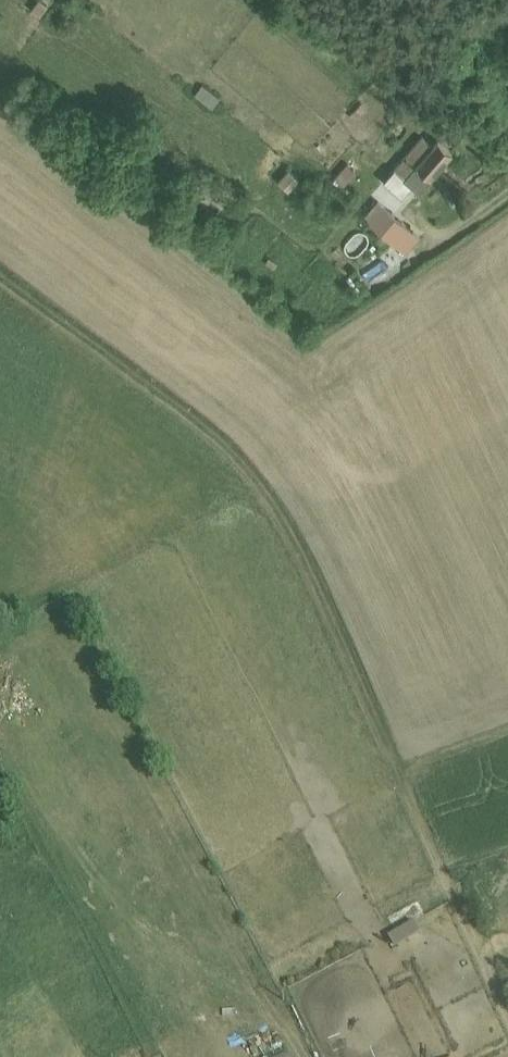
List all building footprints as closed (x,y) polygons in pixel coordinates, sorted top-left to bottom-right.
[(35,9),(47,15),(54,1),(52,0),(39,0),(35,9)] [(202,85),(194,94),(212,108),(220,99),(202,85)] [(423,137),(385,180),(403,196),(413,186),(421,193),(454,153),(438,139),(434,145),(423,137)] [(346,163),(334,177),(344,186),(356,172),(346,163)] [(288,169),(278,180),(290,191),(299,181),(300,179),(288,169)] [(378,202),(364,218),(407,255),(420,237),(378,202)] [(415,924),(389,939),(397,953),(422,938),(415,924)]
